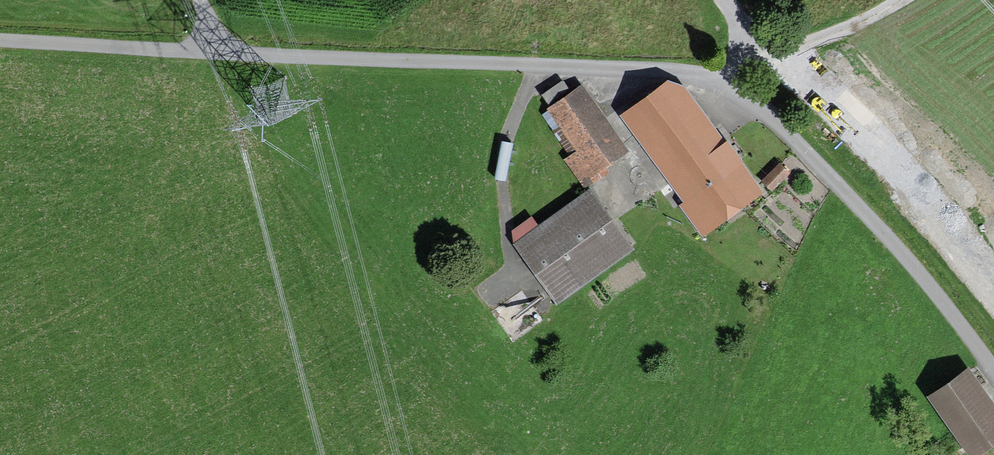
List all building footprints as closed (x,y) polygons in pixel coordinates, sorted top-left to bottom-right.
[(702,238),(764,192),(727,141),(725,143),(675,75),(619,116),(682,202),(678,205),(702,238)] [(571,92),(563,80),(541,94),(549,106),(545,109),(557,127),(551,131),(568,157),(563,160),(585,191),(609,174),(606,169),(630,153),(583,84),(571,92)] [(772,193),(790,174),(779,163),(761,182),(772,193)] [(635,249),(591,189),(539,226),(532,216),(511,230),(513,245),(556,306),(635,249)] [(993,444),(993,402),(969,367),(927,397),(968,454),(979,454),(993,444)]
